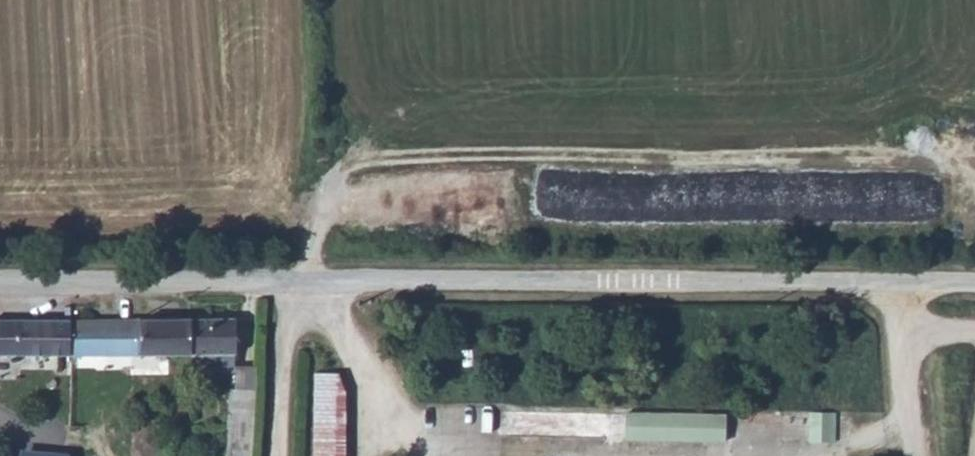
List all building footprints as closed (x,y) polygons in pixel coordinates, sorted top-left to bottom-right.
[(20,302),(0,302),(0,358),(20,358),(20,324),(20,302)] [(139,359),(139,321),(71,321),(71,324),(71,359),(104,359),(139,359)] [(187,354),(187,321),(139,321),(139,359),(187,359),(187,354)] [(227,321),(187,321),(187,354),(227,354),(227,321)] [(71,359),(71,324),(20,324),(20,358),(44,358),(44,373),(71,373),(71,359)] [(227,354),(187,354),(187,359),(187,372),(227,372),(227,354)] [(347,423),(336,423),(337,369),(314,369),(312,455),(347,455),(347,423)] [(260,420),(261,396),(230,395),(230,420),(260,420)] [(624,435),(726,439),(727,411),(625,407),(624,435)]
